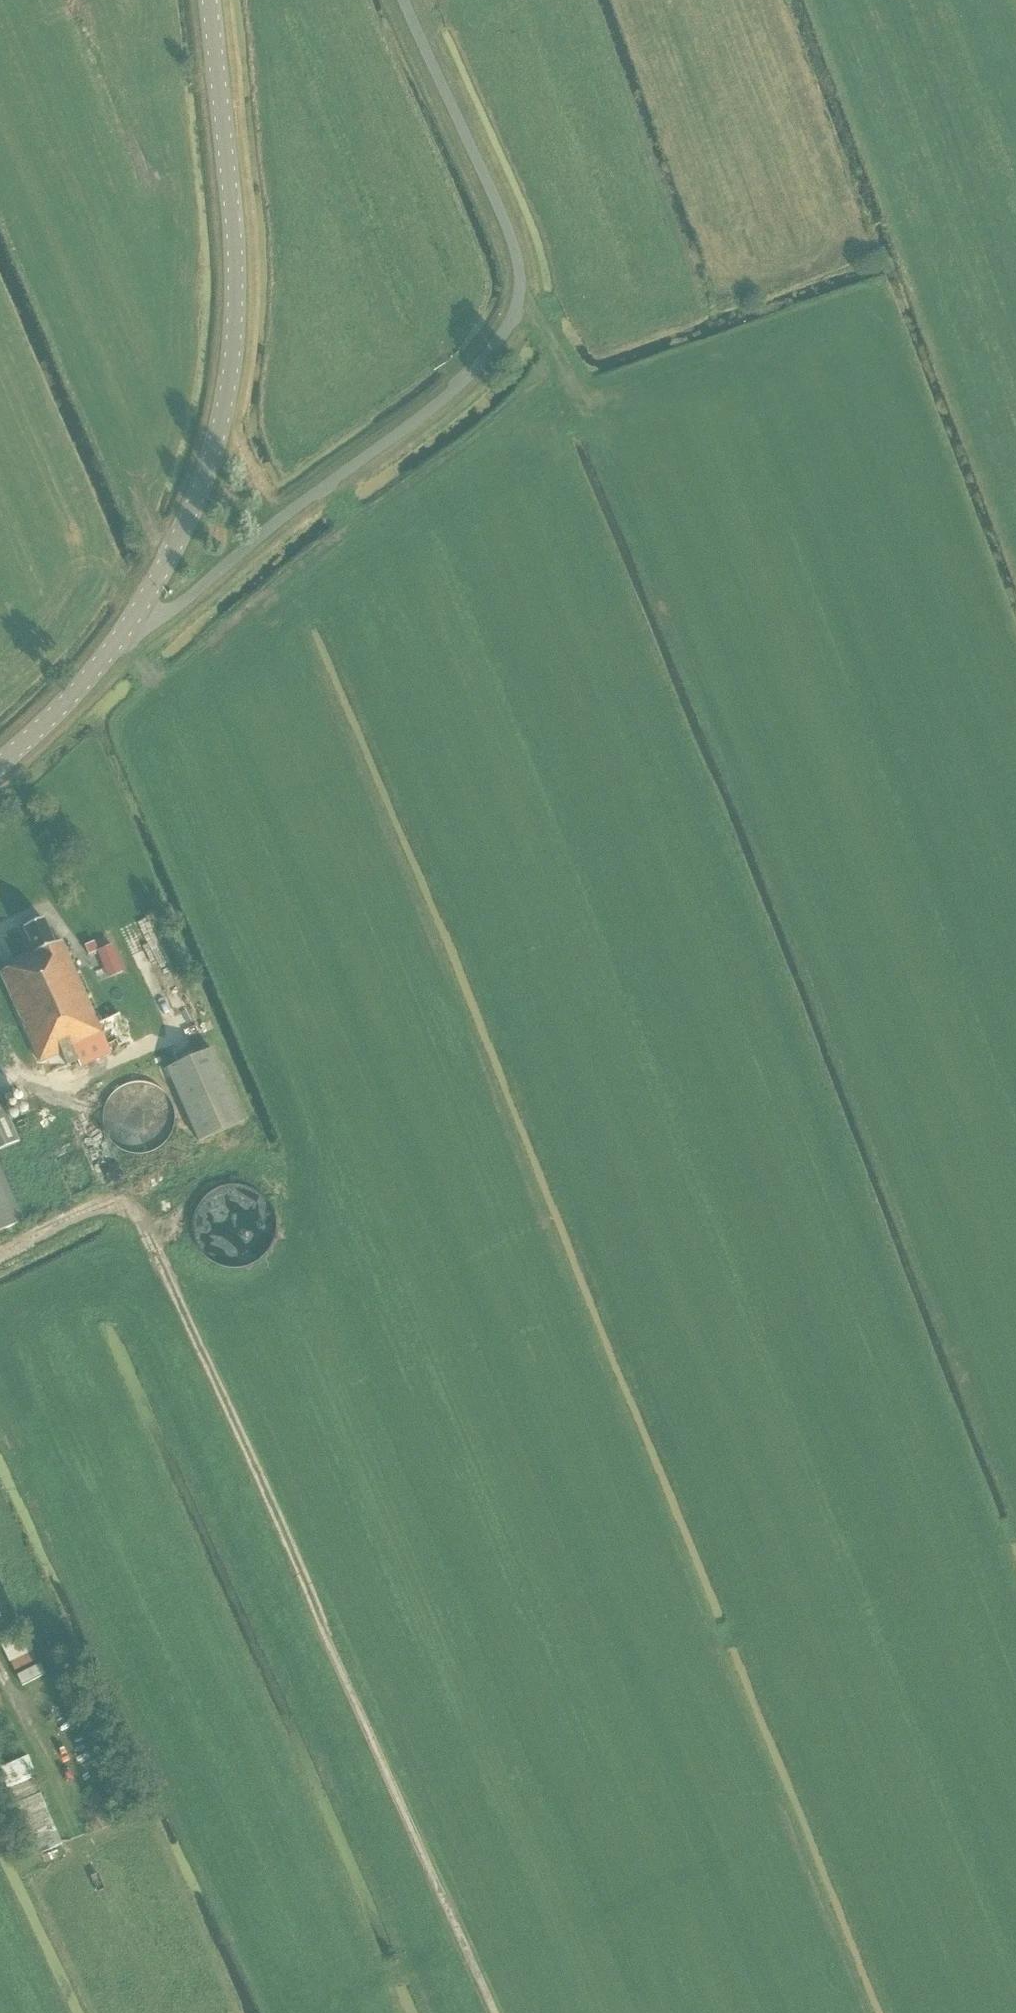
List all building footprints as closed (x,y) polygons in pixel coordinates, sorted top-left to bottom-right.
[(54,943),(43,918),(23,927),(34,953),(16,961),(17,963),(0,971),(39,1060),(41,1059),(47,1074),(79,1061),(81,1066),(112,1053),(110,1048),(151,1030),(140,1004),(120,1013),(119,1013),(98,1022),(62,940),(54,944),(54,943)] [(95,944),(86,948),(90,957),(99,953),(95,944)] [(243,1121),(211,1048),(166,1068),(197,1140),(243,1121)] [(102,1113),(102,1117),(102,1119),(103,1123),(104,1127),(105,1130),(107,1134),(108,1137),(110,1139),(112,1142),(115,1144),(117,1146),(119,1147),(124,1150),(127,1151),(131,1152),(135,1153),(138,1153),(142,1153),(146,1152),(148,1152),(152,1150),(155,1149),(158,1147),(161,1144),(164,1142),(167,1139),(169,1136),(170,1134),(171,1132),(172,1129),(173,1127),(174,1123),(174,1119),(174,1116),(174,1112),(173,1108),(172,1105),(171,1102),(169,1099),(168,1097),(166,1094),(163,1091),(160,1089),(157,1086),(154,1085),(151,1083),(147,1082),(145,1081),(142,1081),(138,1081),(135,1081),(131,1082),(128,1082),(125,1084),(123,1085),(118,1087),(116,1089),(113,1091),(111,1094),(108,1097),(107,1099),(105,1102),(104,1105),(103,1108),(103,1111),(102,1113)] [(18,1141),(0,1100),(0,1149),(18,1141)] [(23,1219),(0,1167),(0,1229),(23,1219)]
